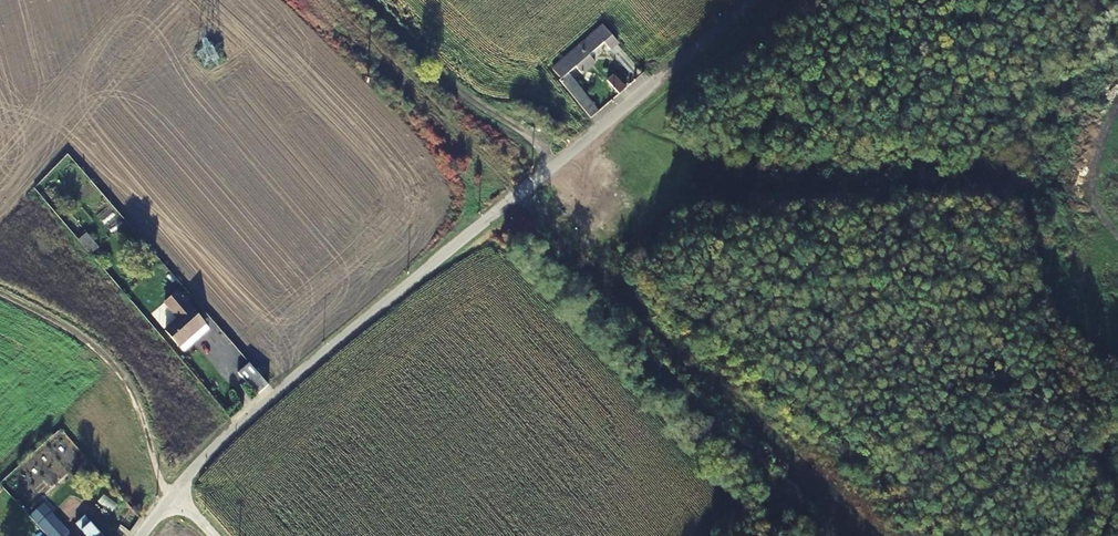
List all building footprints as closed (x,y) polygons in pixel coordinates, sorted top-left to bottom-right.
[(563,82),(561,83),(593,122),(600,116),(568,77),(577,71),(583,78),(596,67),(590,60),(606,47),(611,53),(621,45),(605,28),(555,72),(563,82)] [(621,99),(629,93),(618,79),(609,85),(621,99)] [(86,232),(78,238),(90,253),(98,246),(86,232)] [(165,303),(180,321),(166,333),(178,347),(205,324),(178,292),(165,303)] [(259,393),(268,385),(249,363),(240,372),(259,393)] [(90,535),(102,535),(87,518),(80,524),(90,535)]
